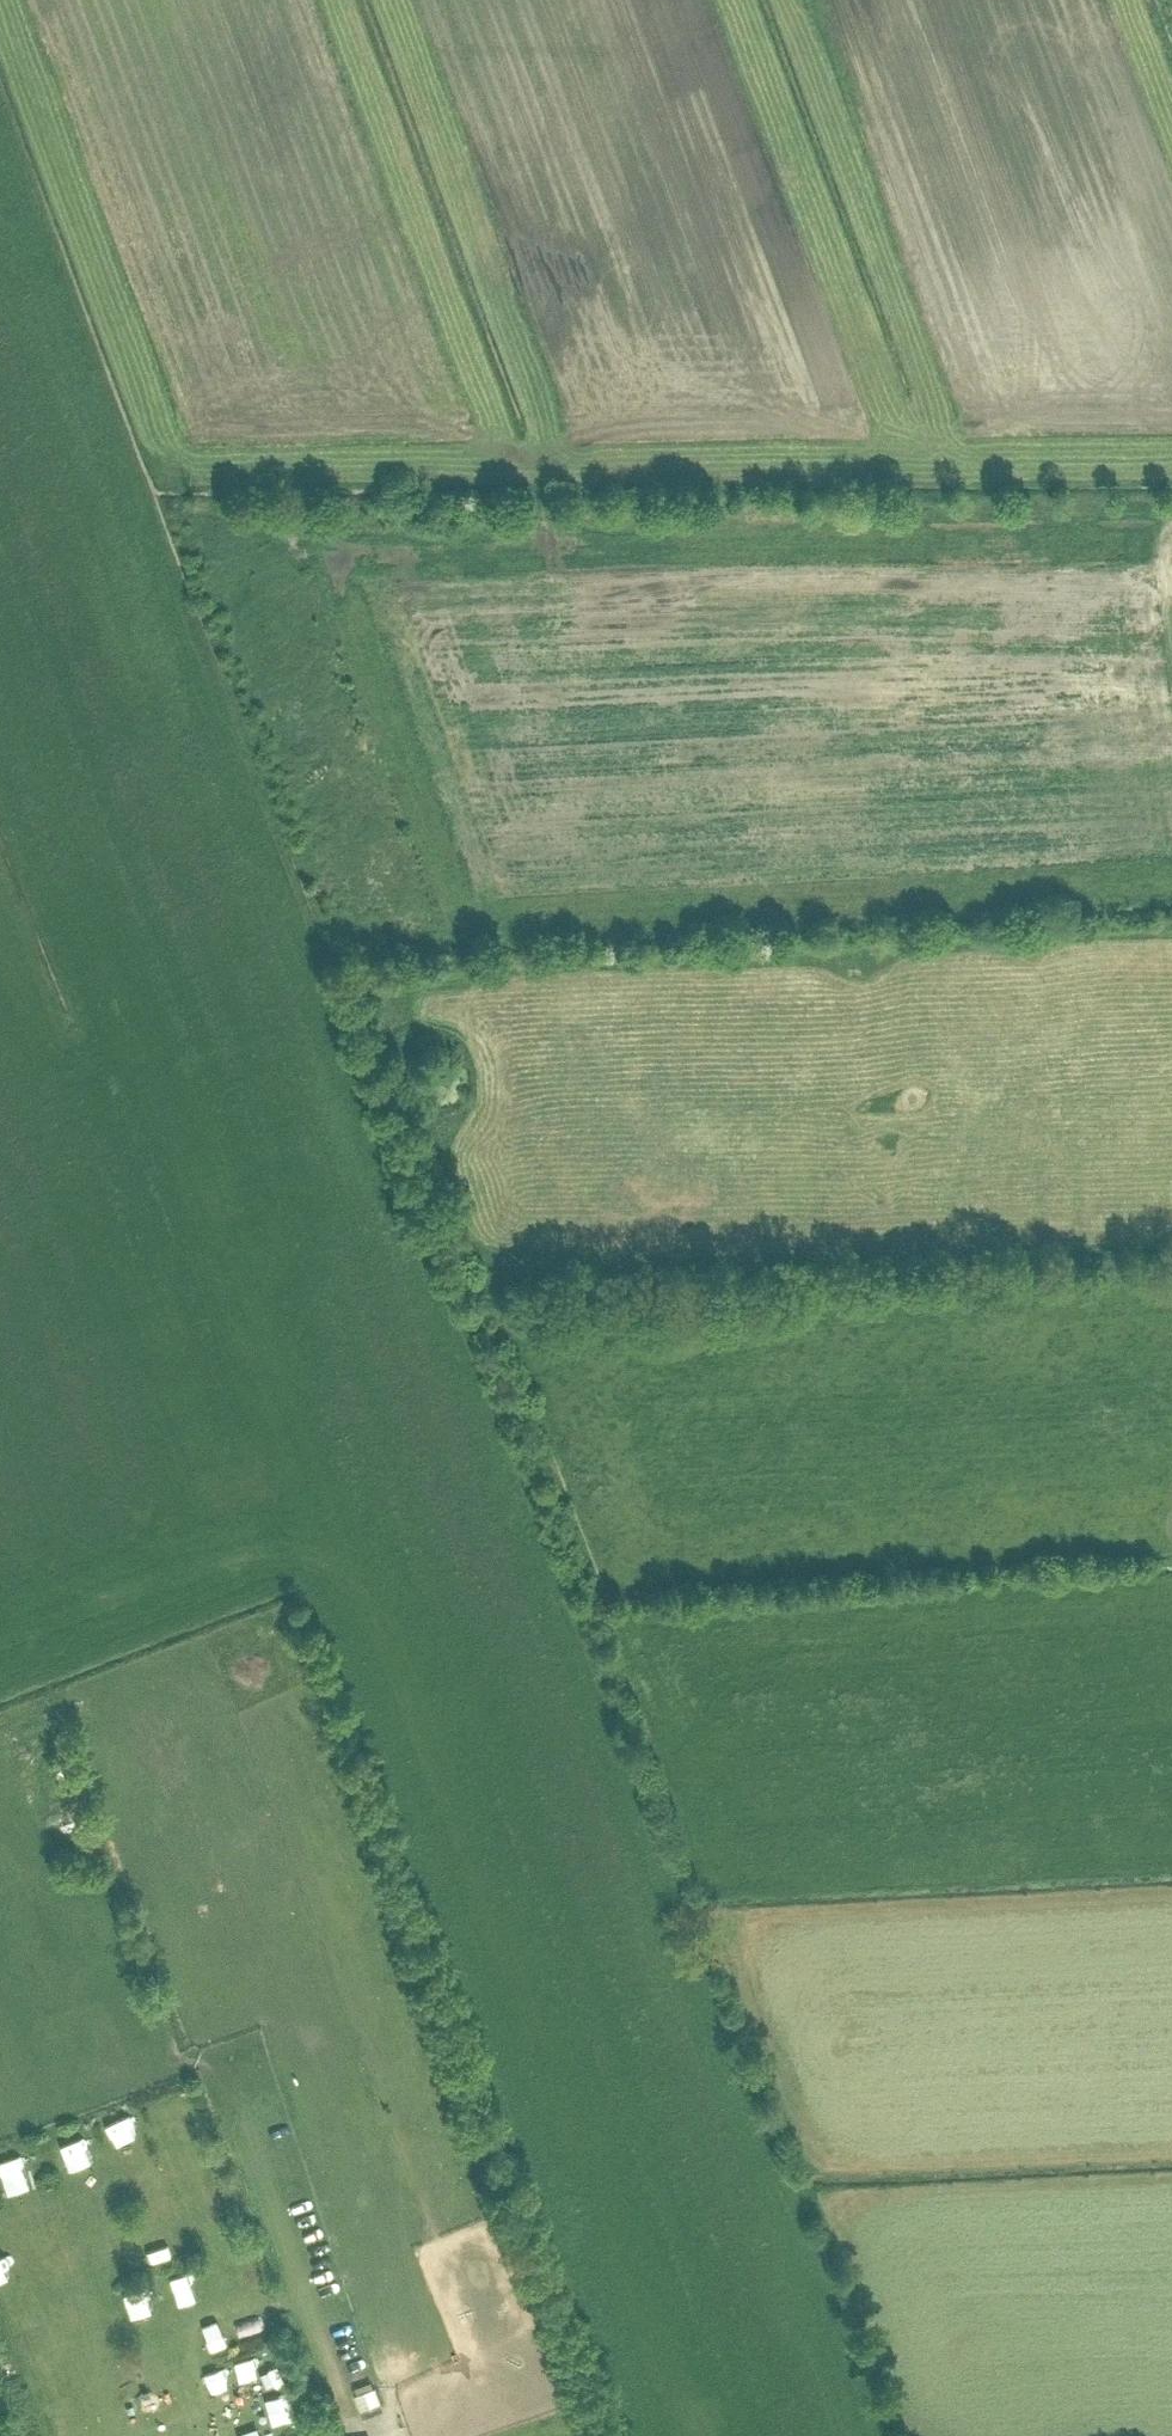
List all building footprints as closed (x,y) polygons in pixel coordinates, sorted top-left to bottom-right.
[(0,2245),(0,2265),(15,2261),(9,2242),(0,2245)] [(188,2301),(206,2290),(190,2264),(172,2276),(188,2301)] [(353,2307),(339,2317),(348,2329),(362,2320),(353,2307)] [(243,2354),(217,2357),(220,2382),(246,2379),(243,2354)] [(382,2378),(368,2380),(371,2400),(385,2398),(382,2378)] [(279,2420),(304,2416),(298,2383),(273,2387),(279,2420)] [(428,2395),(436,2413),(457,2404),(449,2385),(428,2395)]
